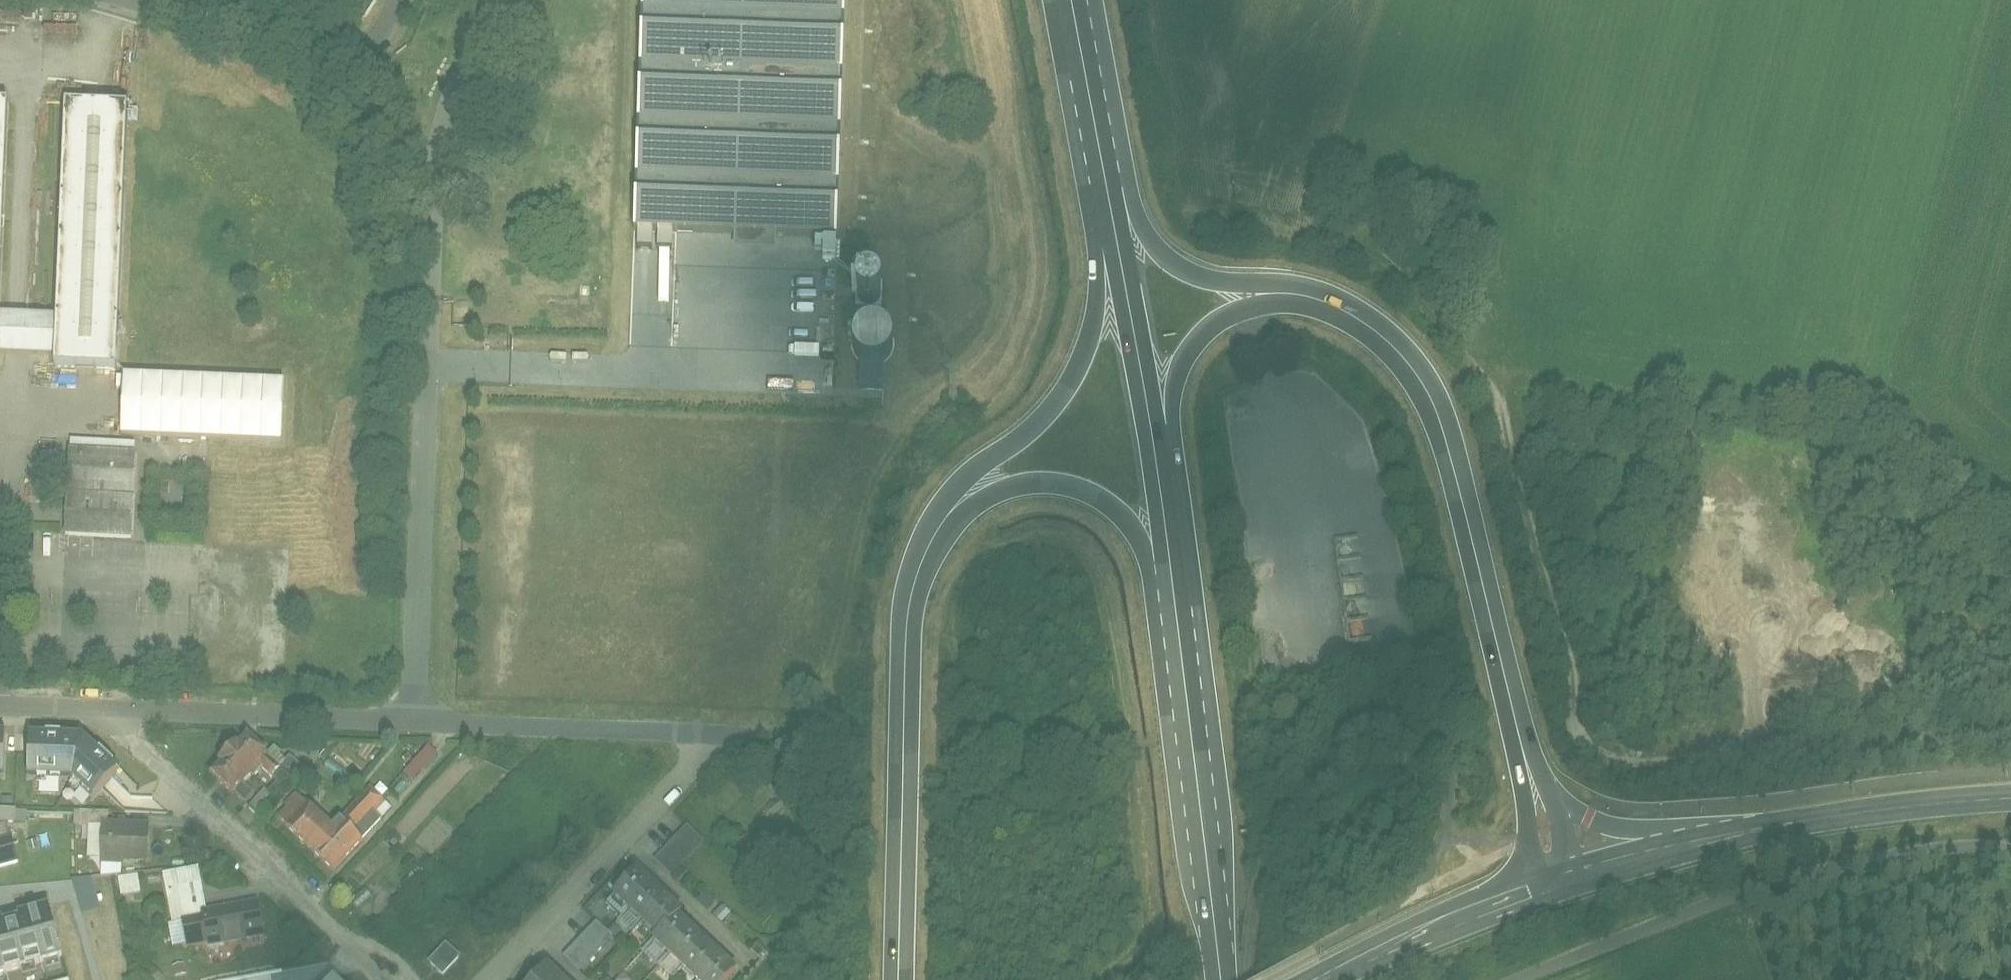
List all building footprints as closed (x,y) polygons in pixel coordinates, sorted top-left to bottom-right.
[(632,230),(835,238),(843,0),(645,0),(632,230)] [(58,358),(58,373),(113,375),(125,110),(69,108),(59,317),(0,314),(0,355),(58,358)] [(859,322),(859,388),(888,388),(889,322),(859,322)] [(283,382),(123,375),(121,437),(281,443),(283,382)] [(135,453),(71,450),(69,496),(133,499),(135,453)] [(133,499),(69,496),(67,537),(131,540),(133,499)] [(119,770),(74,733),(28,732),(27,737),(4,737),(5,730),(0,730),(0,775),(69,775),(93,799),(119,770)] [(267,755),(245,736),(209,776),(231,795),(267,755)] [(441,761),(428,750),(407,774),(420,785),(441,761)] [(344,818),(363,836),(389,808),(370,790),(344,818)] [(333,831),(297,798),(277,821),(333,870),(358,842),(339,825),(333,831)] [(0,809),(0,823),(15,823),(15,809),(0,809)] [(100,865),(148,867),(149,826),(101,825),(100,865)] [(687,827),(653,863),(671,878),(704,842),(687,827)] [(21,866),(12,838),(0,841),(0,873),(21,866)] [(186,952),(265,939),(259,903),(204,912),(197,868),(165,874),(173,927),(181,925),(186,952)] [(681,979),(732,979),(739,972),(680,918),(685,912),(637,869),(609,899),(655,942),(648,950),(681,979)] [(121,895),(141,893),(139,875),(120,877),(121,895)] [(92,879),(72,881),(81,913),(100,909),(92,879)] [(0,921),(0,972),(62,956),(49,907),(19,915),(20,919),(3,924),(2,920),(0,921)] [(596,923),(564,957),(580,974),(613,939),(596,923)] [(446,944),(428,964),(443,977),(461,958),(446,944)] [(538,979),(557,979),(548,970),(538,979)]
